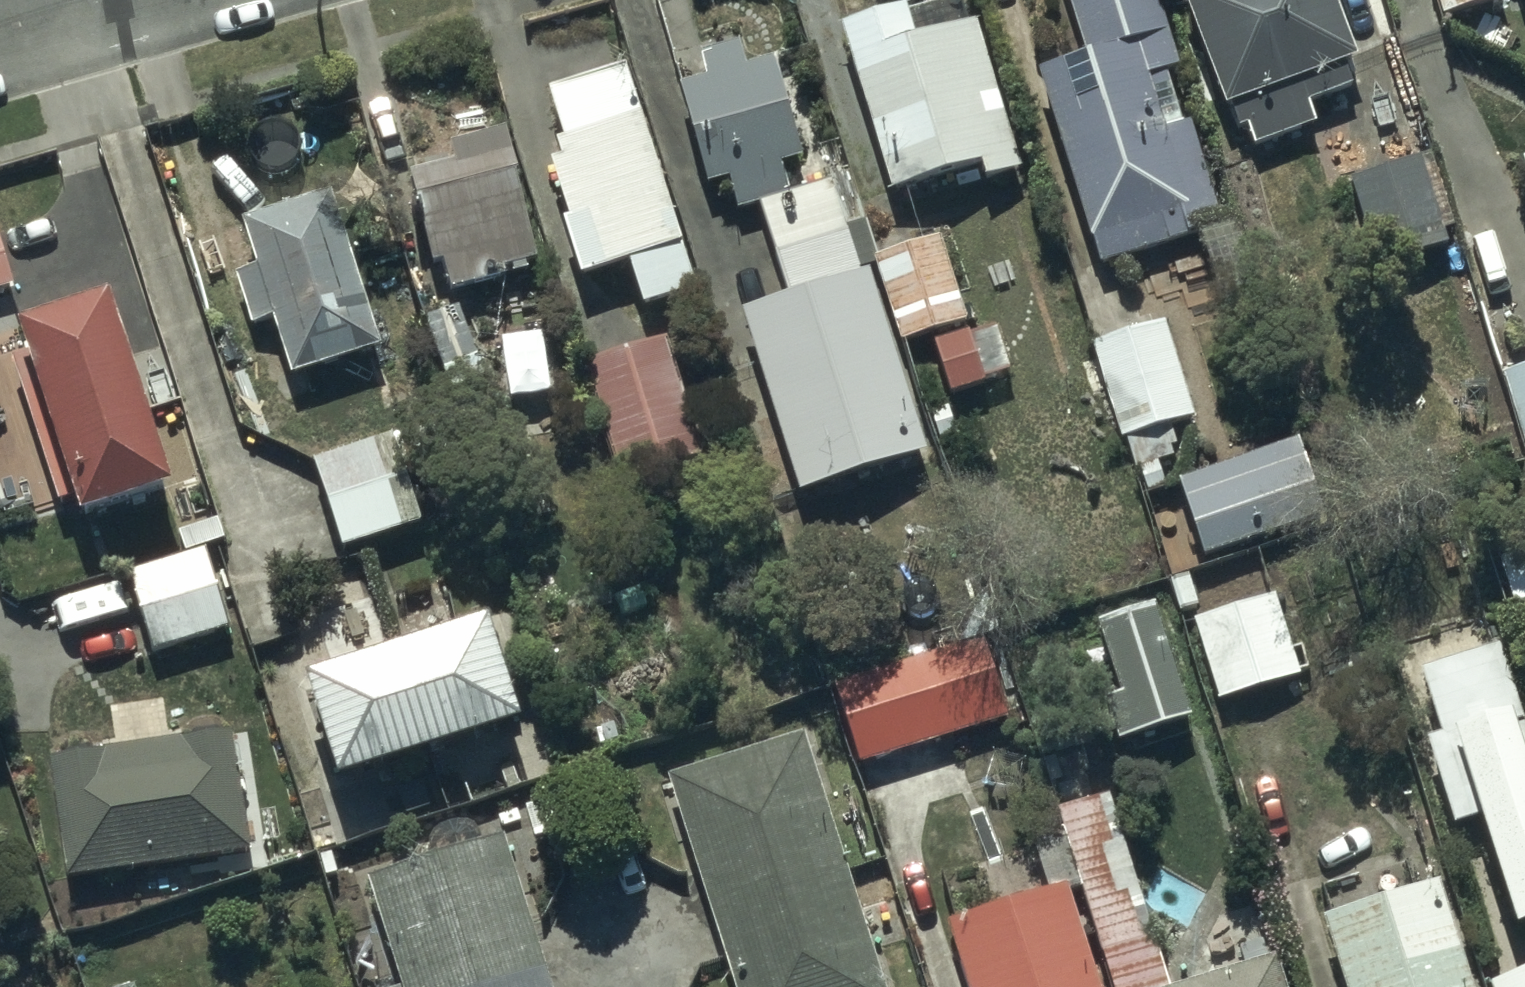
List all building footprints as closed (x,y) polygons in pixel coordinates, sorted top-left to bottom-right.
[(902,18),(900,11),(837,30),(859,99),(847,103),(864,157),(875,154),(887,192),(974,165),(979,182),(1019,170),(973,19),(969,20),(963,0),(962,0),(902,18)] [(1078,56),(1031,71),(1092,267),(1221,227),(1150,0),(1061,0),(1078,56)] [(1215,113),(1225,110),(1232,129),(1242,126),(1250,147),(1313,124),(1306,103),(1350,87),(1341,64),(1351,61),(1327,0),(1174,0),(1215,113)] [(1438,18),(1493,0),(1432,0),(1438,18)] [(736,37),(690,51),(698,76),(672,84),(703,186),(725,179),(734,209),(756,202),(785,296),(736,311),(771,428),(755,433),(769,478),(790,472),(795,489),(918,452),(863,273),(856,275),(827,179),(782,192),(775,169),(800,161),(768,55),(744,62),(736,37)] [(620,66),(540,92),(556,141),(548,143),(554,160),(543,163),(562,220),(556,222),(574,277),(621,262),(636,309),(692,291),(620,66)] [(446,162),(401,174),(426,266),(438,262),(445,288),(537,263),(501,131),(442,147),(446,162)] [(1419,158),(1344,183),(1361,236),(1436,211),(1419,158)] [(327,186),(242,215),(259,262),(236,269),(254,320),(274,313),(292,367),(305,363),(333,442),(396,420),(372,350),(383,346),(327,186)] [(15,283),(0,237),(0,288),(15,283)] [(936,237),(868,259),(896,344),(964,322),(936,237)] [(100,294),(7,325),(71,516),(164,485),(100,294)] [(1166,323),(1093,348),(1125,441),(1140,435),(1151,466),(1185,454),(1175,427),(1199,419),(1166,323)] [(968,334),(931,346),(947,396),(984,384),(968,334)] [(663,340),(580,364),(615,484),(698,460),(663,340)] [(1498,376),(1520,454),(1524,452),(1524,368),(1498,376)] [(404,429),(306,461),(336,552),(434,520),(404,429)] [(1292,443),(1174,482),(1200,558),(1318,519),(1292,443)] [(1490,550),(1509,617),(1524,612),(1524,540),(1490,550)] [(201,549),(124,571),(147,654),(225,632),(201,549)] [(1287,647),(1271,598),(1252,604),(1248,593),(1225,600),(1227,608),(1187,621),(1213,703),(1309,672),(1300,643),(1287,647)] [(1148,600),(1091,618),(1115,695),(1099,700),(1112,742),(1184,720),(1148,600)] [(486,617),(303,675),(336,778),(518,721),(486,617)] [(978,641),(831,688),(856,765),(1003,719),(978,641)] [(1415,671),(1435,735),(1420,740),(1448,830),(1470,823),(1504,933),(1524,927),(1524,736),(1497,645),(1415,671)] [(227,735),(42,762),(60,880),(245,853),(227,735)] [(662,779),(728,986),(878,986),(798,736),(662,779)] [(1057,811),(1107,986),(1162,986),(1108,796),(1057,811)] [(361,881),(395,986),(544,986),(497,839),(361,881)] [(1316,919),(1337,986),(1466,986),(1434,883),(1316,919)] [(940,924),(960,986),(1094,986),(1062,885),(940,924)] [(1187,986),(1278,986),(1270,961),(1187,986)] [(1485,984),(1486,986),(1524,986),(1524,971),(1485,984)]
